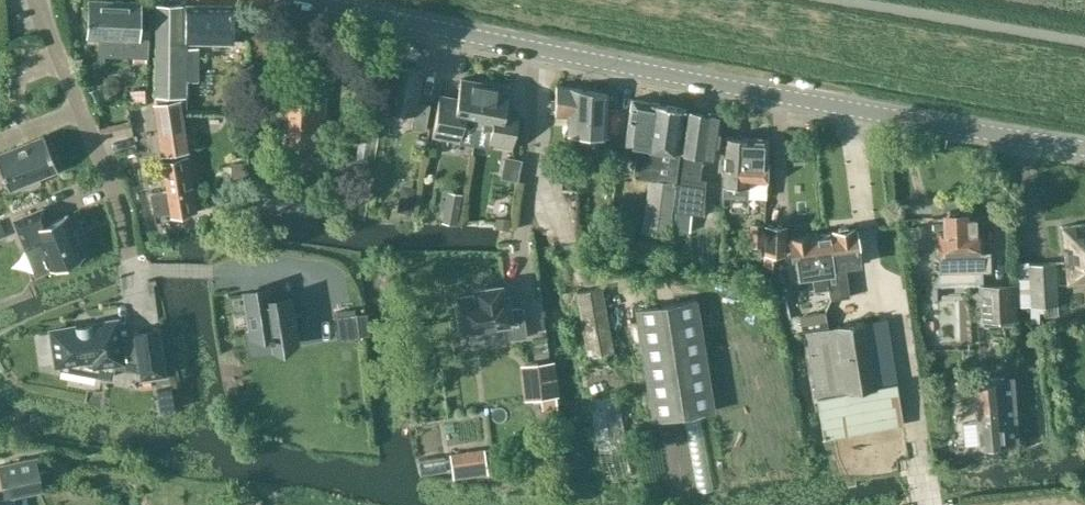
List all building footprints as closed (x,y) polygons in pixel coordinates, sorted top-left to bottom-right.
[(148,38),(139,38),(140,2),(102,0),(89,0),(87,37),(99,37),(98,60),(103,60),(104,55),(147,57),(148,38)] [(186,80),(196,81),(197,48),(186,47),(186,42),(231,43),(232,6),(156,5),(156,96),(186,96),(186,80)] [(19,25),(19,11),(5,11),(4,25),(19,25)] [(411,127),(425,130),(430,104),(416,101),(422,71),(392,66),(384,107),(414,113),(411,127)] [(438,101),(432,137),(459,143),(473,145),(477,127),(485,84),(461,80),(457,104),(438,101)] [(477,127),(473,145),(488,148),(488,143),(511,148),(517,116),(504,113),(508,88),(485,84),(477,127)] [(607,137),(608,94),(556,84),(555,114),(568,115),(566,150),(586,151),(587,136),(607,137)] [(324,98),(289,96),(286,142),(321,144),(324,98)] [(631,98),(625,144),(637,146),(633,176),(650,178),(643,230),(667,234),(676,177),(685,109),(685,108),(684,108),(631,98)] [(180,100),(154,104),(161,153),(187,149),(180,100)] [(676,177),(674,211),(675,210),(674,229),(689,230),(690,214),(703,215),(705,179),(699,178),(702,155),(715,157),(721,115),(685,109),(676,177)] [(8,188),(20,183),(22,187),(39,181),(37,176),(57,168),(44,136),(0,154),(0,168),(8,188)] [(725,136),(722,196),(746,198),(747,198),(767,199),(766,182),(767,161),(768,139),(750,138),(725,136)] [(171,216),(196,212),(187,156),(162,160),(168,190),(150,193),(154,215),(171,212),(171,216)] [(319,189),(281,186),(264,186),(263,215),(281,215),(281,209),(318,211),(319,189)] [(42,208),(14,219),(25,248),(39,242),(50,268),(58,265),(64,268),(72,264),(75,258),(83,255),(77,242),(73,230),(72,230),(66,215),(48,222),(42,208)] [(965,214),(944,215),(944,231),(938,231),(939,253),(940,273),(990,271),(990,251),(983,251),(982,216),(965,216),(965,214)] [(1061,226),(1067,283),(1084,281),(1084,223),(1061,226)] [(765,225),(764,253),(784,254),(786,226),(765,225)] [(761,245),(762,229),(744,228),(743,245),(761,245)] [(828,233),(815,235),(818,257),(832,255),(834,271),(827,272),(830,299),(849,296),(845,266),(860,263),(855,228),(828,232),(828,233)] [(795,277),(827,272),(834,271),(832,255),(818,257),(815,235),(789,238),(795,277)] [(1028,265),(1031,305),(1058,303),(1055,262),(1028,265)] [(1013,283),(982,283),(983,321),(1013,320),(1013,283)] [(476,294),(457,297),(462,331),(508,325),(510,337),(525,335),(521,307),(508,309),(505,290),(499,291),(499,286),(486,288),(476,289),(476,294)] [(580,291),(576,292),(588,357),(613,352),(602,287),(580,291)] [(267,289),(245,292),(252,336),(268,333),(268,337),(273,337),(274,346),(296,342),(289,299),(269,302),(267,289)] [(653,421),(713,411),(696,301),(636,310),(653,421)] [(825,312),(799,316),(802,331),(806,330),(823,438),(835,481),(844,479),(843,469),(909,457),(903,423),(896,382),(891,383),(881,319),(864,322),(864,321),(836,326),(827,328),(825,312)] [(75,326),(51,330),(56,365),(60,364),(61,368),(111,377),(113,363),(122,361),(116,320),(92,324),(92,323),(75,326)] [(157,327),(133,331),(141,378),(164,374),(157,327)] [(628,361),(586,368),(591,394),(632,386),(628,361)] [(1004,444),(999,379),(999,378),(972,380),(978,447),(1004,444)] [(1014,378),(999,379),(1004,444),(1019,443),(1014,378)] [(618,393),(590,398),(606,490),(633,485),(618,393)] [(13,495),(43,489),(36,457),(0,465),(0,477),(4,497),(0,498),(0,504),(15,504),(13,495)]
